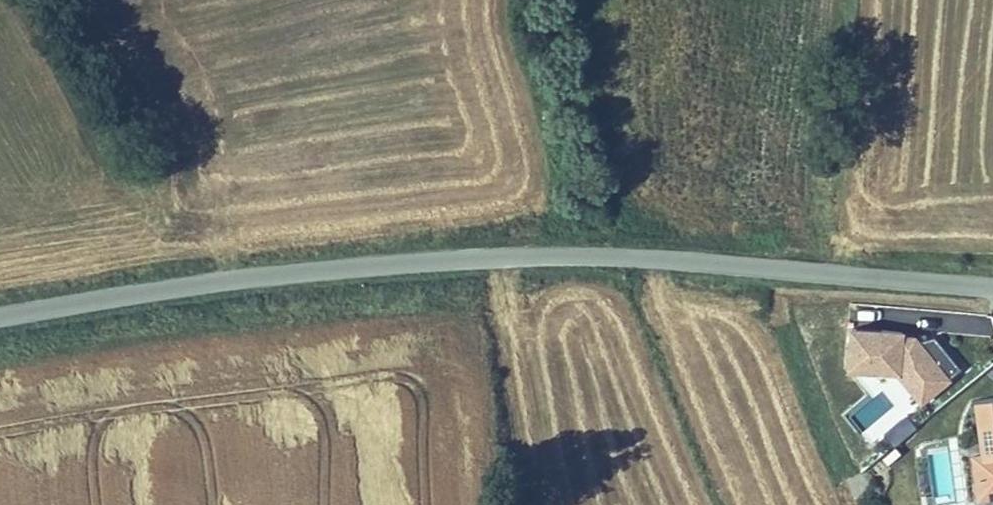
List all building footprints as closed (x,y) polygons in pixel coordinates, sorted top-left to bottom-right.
[(900,365),(924,393),(965,362),(935,329),(854,323),(853,361),(900,365)] [(983,395),(991,451),(978,452),(984,492),(992,491),(992,394),(983,395)] [(928,501),(953,500),(951,443),(926,444),(928,501)]
